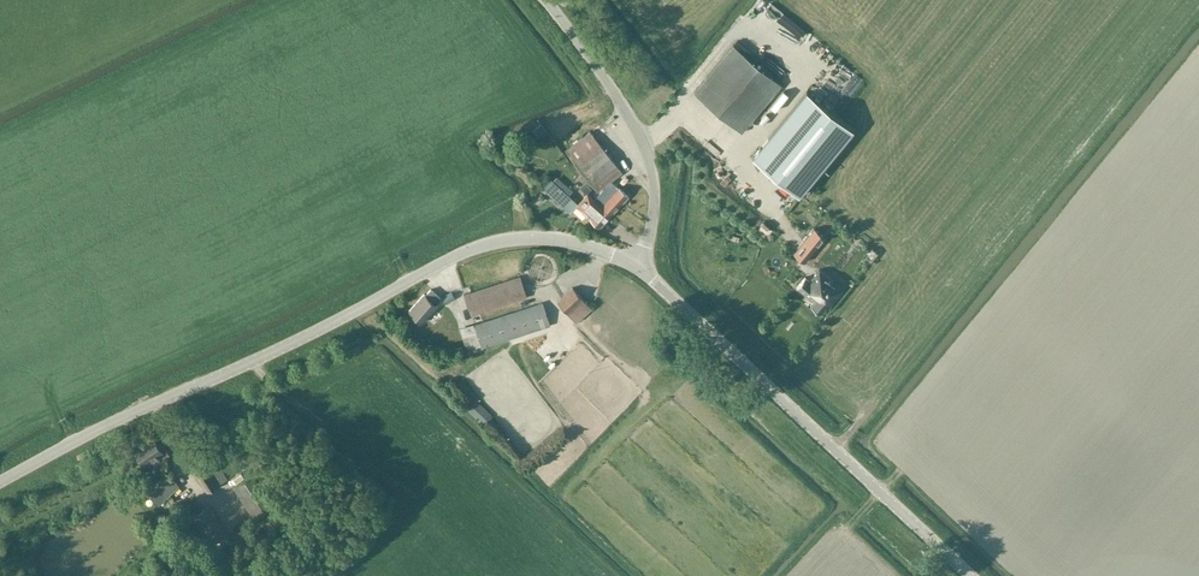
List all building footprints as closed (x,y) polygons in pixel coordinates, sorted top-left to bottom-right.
[(742,130),(782,82),(735,43),(695,91),(742,130)] [(853,130),(806,91),(753,157),(799,195),(853,130)] [(566,150),(597,190),(613,178),(622,171),(591,130),(566,150)] [(620,188),(613,178),(597,190),(592,196),(601,205),(611,213),(628,195),(620,188)] [(586,193),(578,202),(553,180),(544,189),(569,212),(576,204),(581,208),(600,225),(611,213),(601,205),(592,196),(587,192),(586,193)] [(581,189),(586,193),(587,192),(591,188),(586,184),(581,189)] [(762,206),(757,212),(774,225),(779,219),(762,206)] [(759,227),(765,231),(768,226),(763,222),(759,227)] [(825,237),(814,228),(794,252),(805,261),(825,237)] [(820,311),(826,304),(829,307),(840,293),(829,284),(833,280),(819,269),(810,281),(806,277),(805,277),(797,287),(797,288),(798,287),(814,301),(812,304),(811,304),(820,312),(820,311)] [(472,316),(528,297),(521,277),(465,295),(472,316)] [(577,323),(593,309),(574,288),(558,302),(577,323)] [(436,304),(441,298),(432,290),(426,296),(424,294),(410,310),(423,323),(438,306),(436,304)] [(452,291),(442,297),(446,303),(456,298),(452,291)] [(483,349),(551,326),(543,303),(476,326),(483,349)] [(481,345),(474,324),(474,323),(459,328),(467,350),(481,345)] [(466,408),(484,424),(492,416),(474,399),(466,408)] [(163,460),(170,455),(162,443),(159,446),(153,437),(134,450),(145,466),(160,456),(163,460)] [(198,441),(187,449),(192,456),(203,449),(198,441)] [(209,491),(228,478),(210,451),(190,464),(209,491)] [(238,480),(250,476),(248,471),(236,475),(238,480)] [(159,503),(179,485),(170,472),(148,486),(159,503)] [(268,539),(290,524),(257,474),(235,488),(268,539)] [(215,549),(232,538),(210,505),(193,516),(215,549)]
